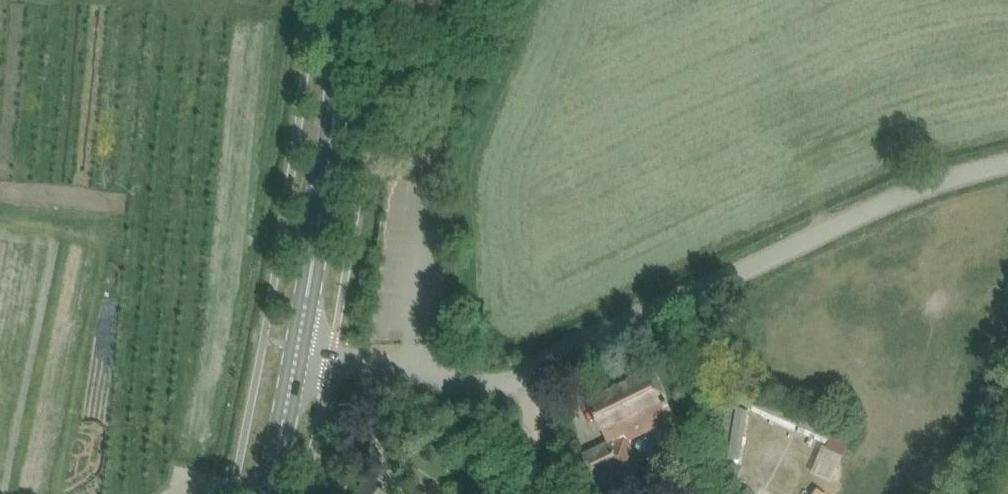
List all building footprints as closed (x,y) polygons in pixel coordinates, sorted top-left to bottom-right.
[(583,456),(594,477),(601,474),(610,493),(632,493),(651,485),(629,440),(675,417),(651,369),(587,401),(608,444),(583,456)] [(746,389),(744,394),(741,401),(796,426),(801,414),(746,389)] [(742,465),(734,461),(743,408),(724,406),(718,458),(730,461),(726,470),(737,476),(742,465)] [(804,413),(803,416),(799,426),(828,439),(829,438),(840,443),(845,434),(834,428),(834,427),(804,413)] [(366,481),(357,493),(384,493),(366,481)]
